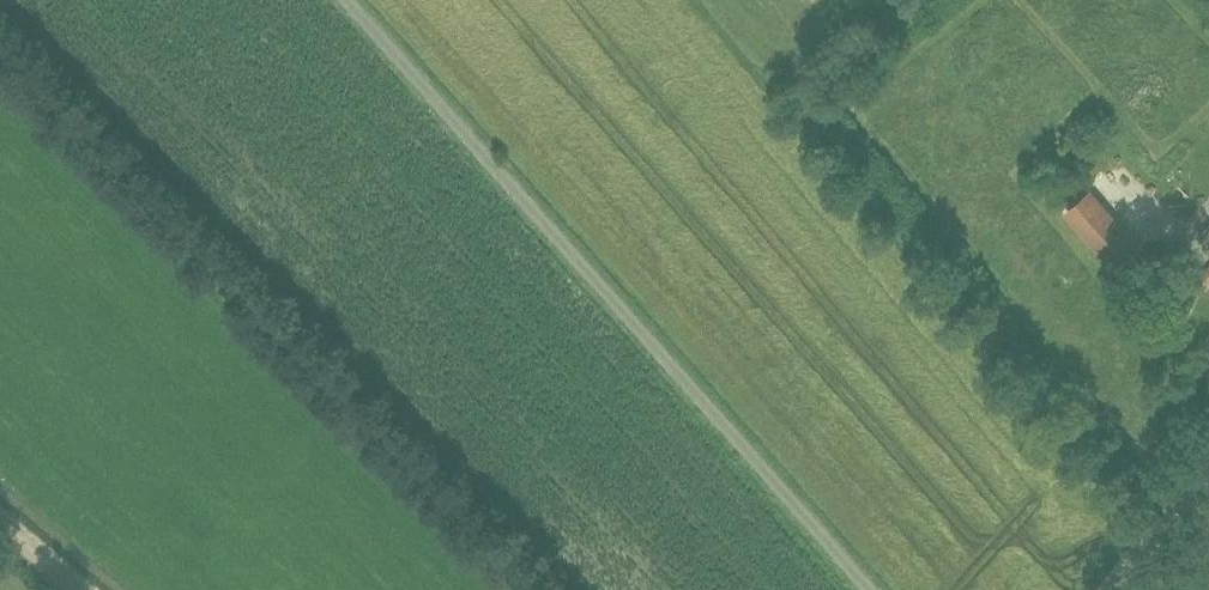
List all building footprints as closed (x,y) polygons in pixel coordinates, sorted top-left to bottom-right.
[(1119,268),(1141,250),(1094,195),(1072,213),(1119,268)]
